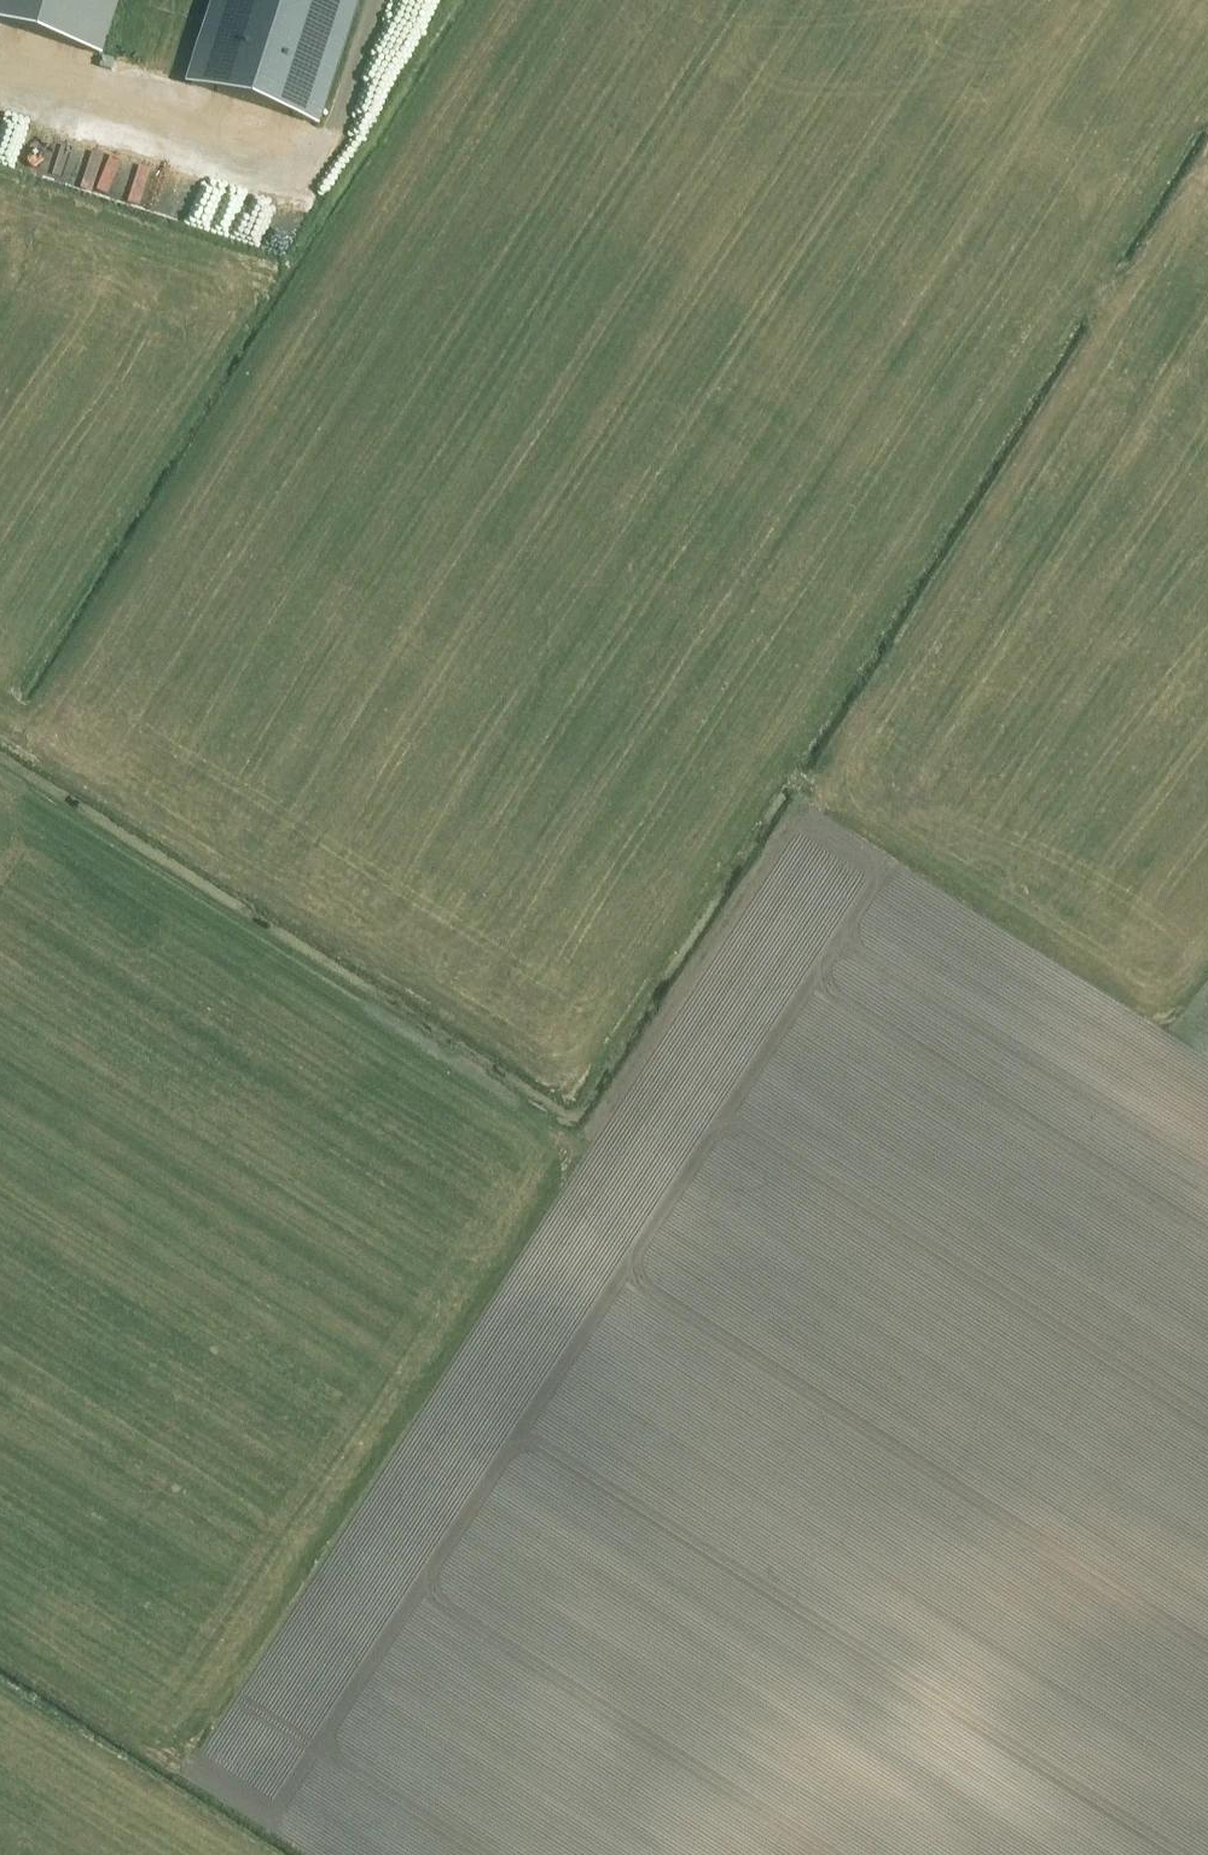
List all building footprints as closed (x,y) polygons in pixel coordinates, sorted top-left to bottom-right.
[(103,56),(121,0),(0,0),(0,23),(103,56)] [(199,78),(230,88),(319,116),(322,117),(359,0),(224,0),(199,78)]
